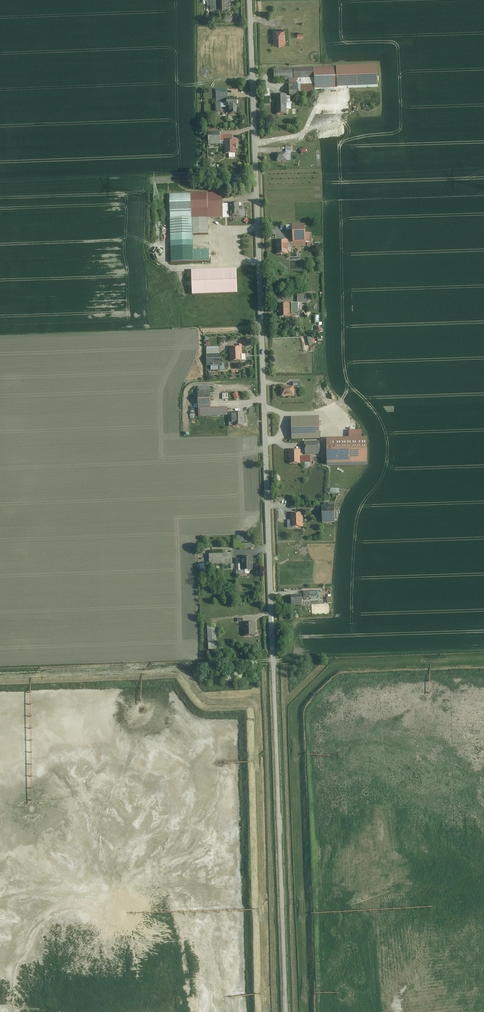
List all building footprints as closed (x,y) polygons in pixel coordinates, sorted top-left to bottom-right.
[(228,0),(208,0),(208,9),(229,8),(228,0)] [(275,31),(275,45),(285,44),(284,31),(275,31)] [(378,67),(274,70),(274,81),(285,81),(285,85),(289,85),(289,96),(299,96),(299,94),(315,94),(315,89),(379,87),(378,67)] [(233,114),(237,114),(237,99),(227,99),(227,90),(216,90),(216,108),(229,108),(229,112),(233,112),(233,114)] [(276,96),(276,115),(287,115),(287,95),(276,96)] [(208,132),(209,145),(220,144),(220,132),(208,132)] [(225,141),(225,154),(236,154),(236,141),(225,141)] [(277,154),(277,162),(286,161),(286,155),(291,154),(290,148),(286,148),(286,154),(277,154)] [(232,176),(232,185),(236,185),(240,185),(240,176),(232,176)] [(170,195),(172,263),(210,262),(209,250),(193,251),(193,235),(208,235),(208,219),(229,219),(229,204),(223,205),(222,193),(170,195)] [(242,204),(230,204),(231,218),(242,217),(242,204)] [(291,243),(291,247),(305,247),(305,239),(311,239),(311,233),(305,233),(305,225),(286,225),(286,231),(292,231),(292,243),(291,243)] [(288,240),(276,241),(276,255),(288,254),(288,240)] [(193,295),(238,293),(237,268),(192,270),(193,295)] [(298,303),(292,303),(292,313),(298,313),(298,304),(306,304),(306,293),(297,293),(298,303)] [(290,304),(279,304),(279,318),(290,318),(290,304)] [(229,348),(230,361),(242,361),(241,345),(237,345),(237,348),(229,348)] [(220,347),(206,347),(207,366),(210,366),(210,370),(218,370),(218,366),(220,366),(220,347)] [(293,387),(280,387),(281,397),(295,397),(294,387),(299,386),(299,383),(293,383),(293,387)] [(199,417),(228,416),(227,407),(211,408),(210,387),(198,387),(199,417)] [(244,413),(229,413),(230,426),(244,426),(244,413)] [(305,438),(319,437),(319,418),(292,419),(293,438),(305,438)] [(349,439),(327,439),(327,466),(368,466),(368,438),(362,438),(362,430),(349,431),(349,439)] [(305,438),(305,455),(320,454),(319,437),(305,438)] [(289,450),(289,464),(301,464),(301,463),(300,457),(300,450),(289,450)] [(322,506),(323,523),(334,522),(333,506),(322,506)] [(291,514),(291,528),(302,527),(302,514),(291,514)] [(234,538),(234,548),(250,548),(250,538),(234,538)] [(233,554),(209,555),(209,566),(233,565),(233,554)] [(252,571),(252,557),(241,557),(241,571),(252,571)] [(302,595),(290,596),(291,606),(302,606),(302,595)] [(244,636),(254,636),(255,623),(244,623),(244,636)] [(216,625),(207,625),(208,650),(217,650),(216,625)]
